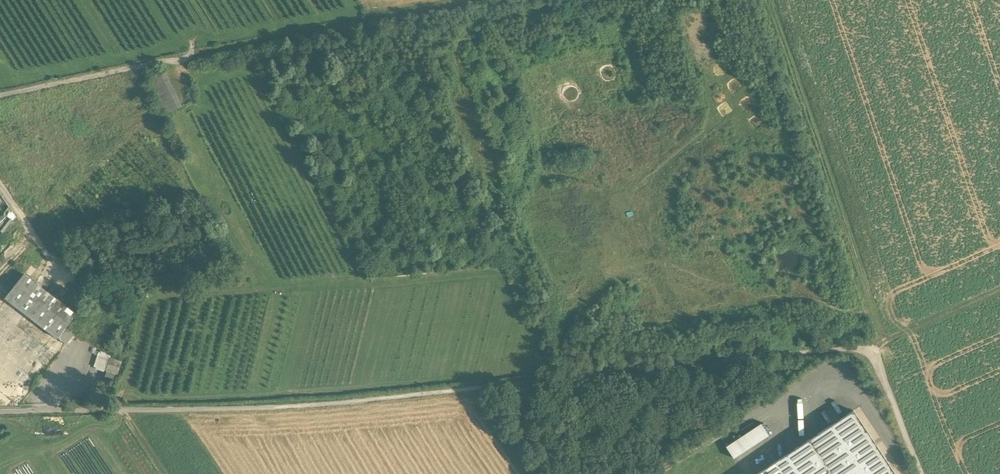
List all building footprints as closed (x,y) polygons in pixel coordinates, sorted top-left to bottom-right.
[(181,107),(165,73),(149,81),(165,114),(181,107)] [(0,220),(0,231),(10,219),(5,215),(0,220)] [(57,339),(76,315),(24,275),(5,298),(57,339)] [(65,328),(58,338),(66,345),(74,334),(65,328)] [(110,357),(101,354),(96,369),(105,372),(110,357)] [(121,362),(110,358),(105,372),(106,372),(115,374),(114,375),(117,376),(121,362)] [(115,374),(106,372),(100,389),(108,392),(114,375),(115,374)] [(757,473),(895,473),(853,411),(757,473)] [(761,424),(726,447),(733,458),(768,435),(761,424)]
